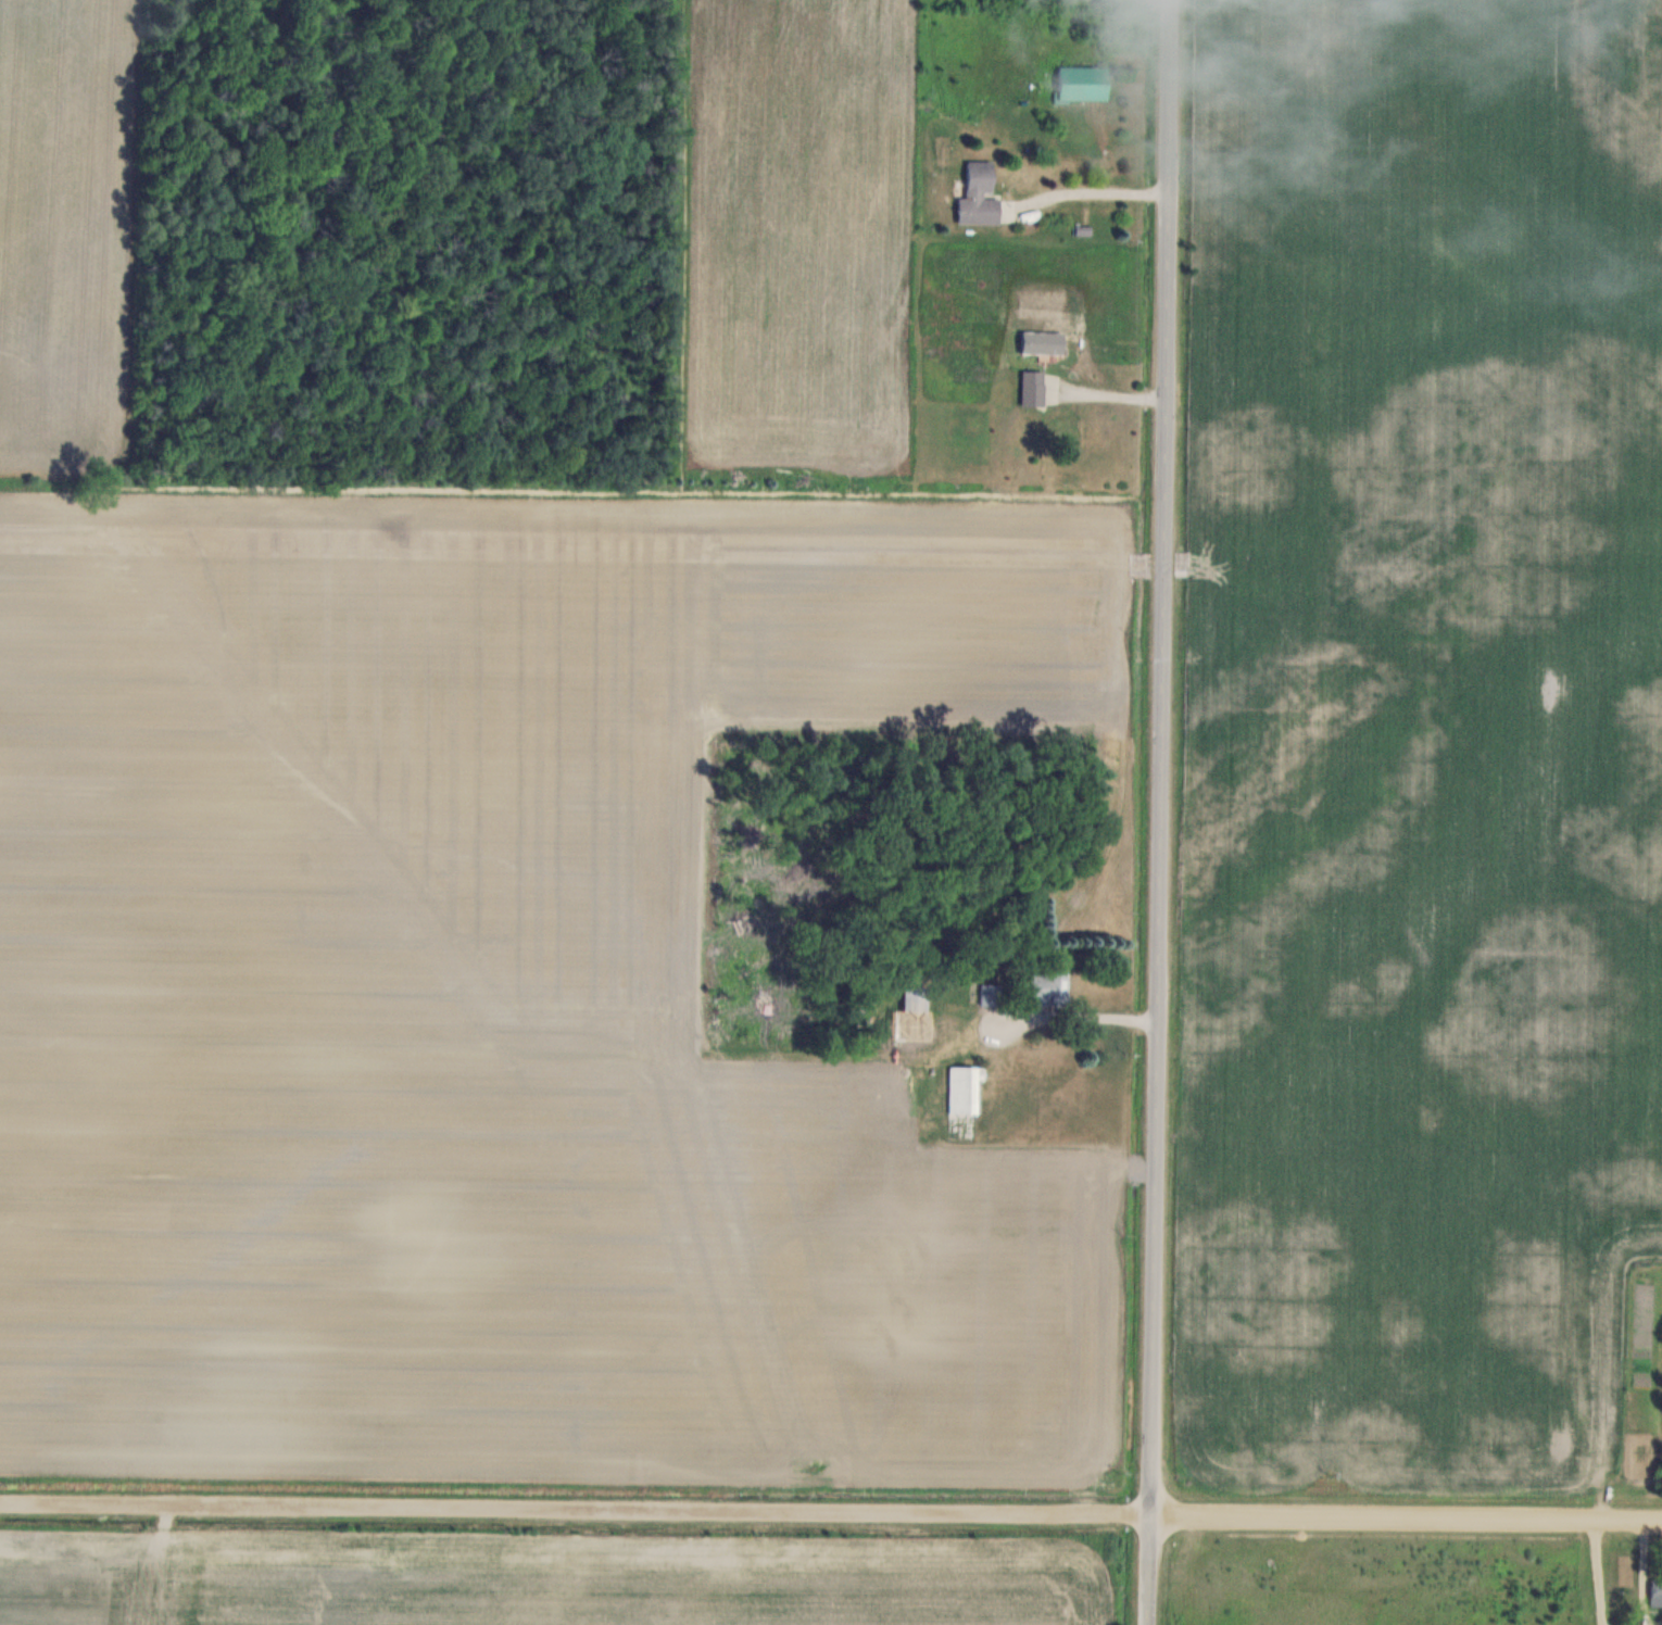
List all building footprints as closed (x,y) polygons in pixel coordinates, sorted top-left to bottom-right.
[(1109,102),(1109,66),(1058,66),(1058,102),(1109,102)] [(960,223),(1000,223),(1000,195),(995,195),(995,161),(968,161),(968,197),(960,197),(960,223)] [(1045,370),(1023,370),(1023,407),(1045,407),(1045,370)] [(1069,973),(1030,973),(1030,1006),(1069,1006),(1069,973)] [(1001,986),(982,986),(982,1006),(1001,1006),(1001,986)] [(927,1045),(928,987),(905,987),(904,1045),(927,1045)] [(979,1081),(985,1081),(985,1068),(950,1068),(950,1115),(979,1115),(979,1081)] [(1652,1578),(1650,1600),(1661,1601),(1661,1579),(1652,1578)]
